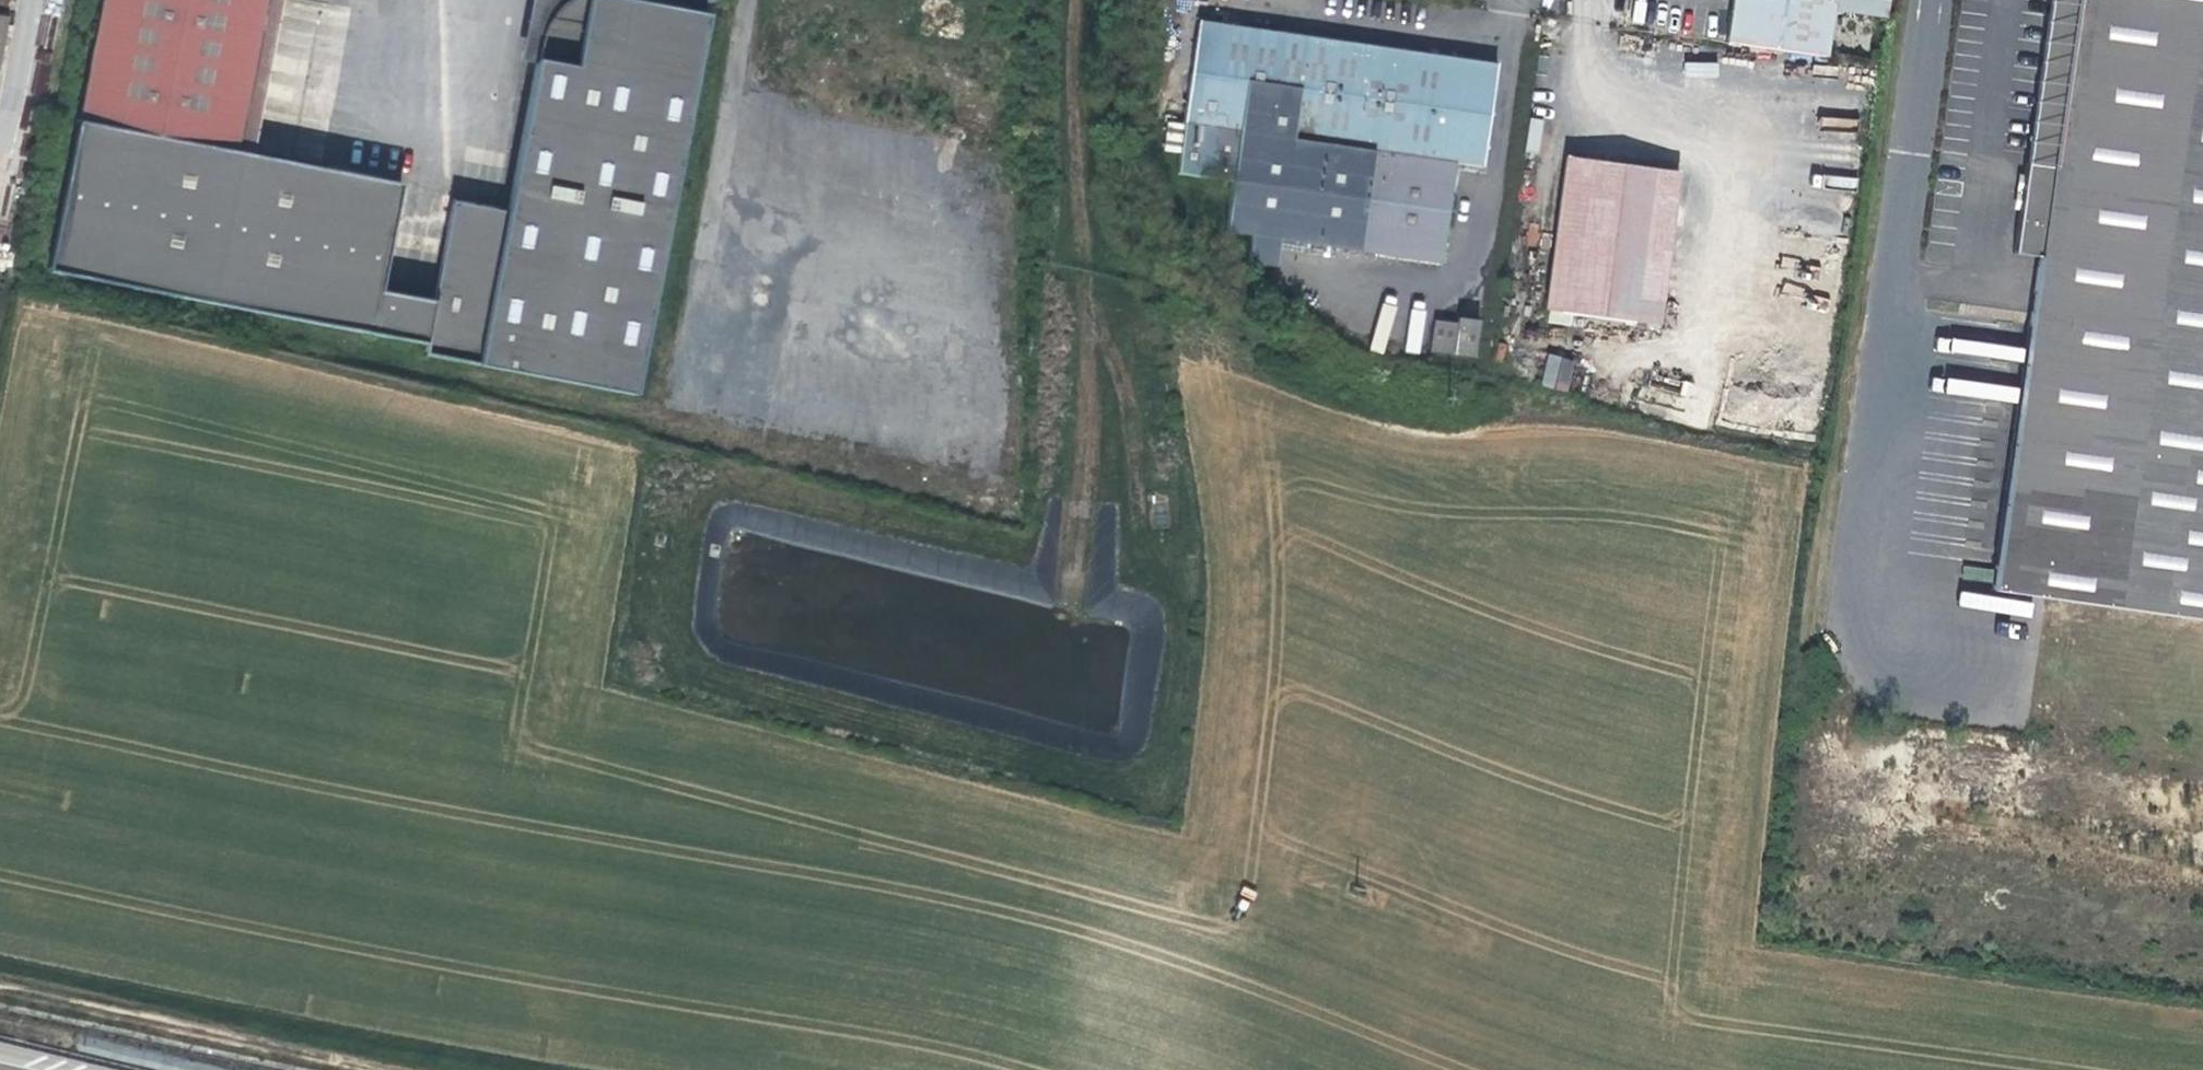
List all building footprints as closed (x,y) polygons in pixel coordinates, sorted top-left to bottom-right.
[(468,376),(634,411),(684,165),(711,25),(594,1),(580,75),(556,69),(542,66),(531,125),(512,223),(496,220),(453,212),(431,310),(382,300),(401,194),(371,184),(260,158),(245,154),(276,0),(106,0),(51,272),(342,334),(422,355),(420,366),(468,376)] [(290,0),(276,0),(245,154),(260,158),(290,0)] [(587,0),(555,0),(542,66),(556,69),(580,75),(594,1),(587,0)] [(1717,41),(1826,56),(1833,0),(1724,0),(1717,41)] [(2165,0),(2070,0),(2046,171),(2024,168),(2013,250),(2034,253),(1986,586),(2202,619),(2202,5),(2165,0)] [(2024,168),(2046,171),(2070,0),(2045,0),(2024,168)] [(1490,68),(1215,26),(1195,178),(1248,187),(1239,238),(1265,241),(1261,269),(1293,273),(1296,245),(1435,267),(1452,166),(1476,168),(1490,68)] [(1685,62),(1685,75),(1718,76),(1718,63),(1685,62)] [(1682,169),(1572,152),(1549,306),(1658,323),(1682,169)] [(1455,324),(1426,321),(1424,348),(1469,354),(1472,321),(1455,318),(1455,324)] [(1546,355),(1543,387),(1570,390),(1574,358),(1546,355)]
